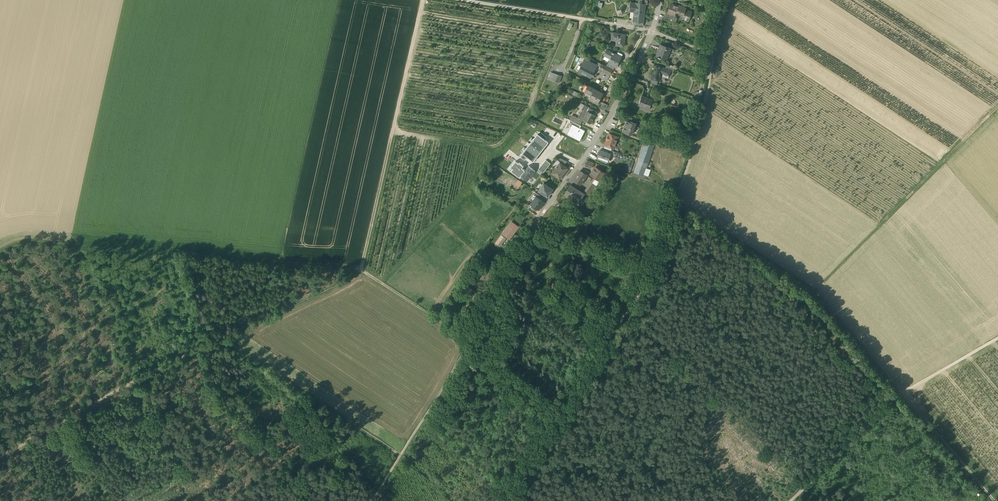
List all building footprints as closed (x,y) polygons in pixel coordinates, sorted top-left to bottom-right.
[(642,22),(644,12),(644,8),(645,8),(646,4),(646,3),(642,3),(642,0),(639,0),(638,3),(635,2),(635,3),(631,2),(630,8),(632,9),(634,9),(633,20),(633,21),(642,22)] [(682,19),(689,21),(692,12),(686,10),(686,8),(678,5),(678,6),(671,3),(667,13),(671,15),(675,16),(676,12),(683,15),(682,19)] [(407,27),(411,9),(407,8),(403,26),(407,27)] [(663,19),(673,23),(673,22),(674,19),(670,17),(671,15),(667,13),(666,12),(665,15),(663,19)] [(670,21),(669,24),(667,29),(679,34),(682,25),(673,22),(670,21)] [(617,45),(624,46),(624,40),(623,40),(624,34),(612,32),(611,38),(618,39),(617,45)] [(661,58),(665,59),(667,54),(668,54),(670,48),(660,44),(658,50),(659,51),(657,56),(658,57),(660,58),(661,58)] [(608,63),(616,67),(618,63),(617,62),(620,56),(608,50),(606,55),(611,58),(608,63)] [(578,71),(589,77),(593,70),(595,70),(597,65),(584,58),(583,60),(584,60),(578,71)] [(610,75),(613,70),(606,67),(601,64),(598,69),(610,75)] [(652,78),(658,80),(661,72),(663,73),(669,75),(671,71),(671,70),(665,68),(659,66),(659,68),(655,67),(651,78),(652,78)] [(548,79),(559,83),(562,76),(551,73),(548,79)] [(589,86),(589,87),(585,84),(582,90),(587,93),(587,91),(592,94),(592,95),(589,99),(597,103),(599,99),(598,99),(601,92),(589,86)] [(609,101),(612,95),(607,92),(604,98),(609,101)] [(638,105),(649,109),(651,104),(653,99),(642,95),(638,105)] [(600,108),(605,110),(608,105),(603,102),(600,108)] [(583,120),(584,119),(583,119),(589,107),(584,105),(582,109),(578,118),(583,120)] [(586,121),(591,123),(597,111),(589,107),(583,119),(584,119),(583,120),(586,122),(586,121)] [(574,122),(579,124),(580,125),(583,120),(578,118),(573,115),(570,120),(574,122)] [(622,131),(631,134),(634,125),(635,125),(636,122),(631,121),(630,122),(627,120),(622,131)] [(567,134),(580,141),(585,130),(580,128),(578,127),(572,124),(569,130),(567,134)] [(612,147),(613,148),(618,136),(616,136),(609,133),(605,144),(612,147)] [(538,134),(537,134),(533,139),(544,147),(548,142),(545,139),(538,134)] [(544,147),(533,139),(530,143),(541,152),(544,147)] [(566,148),(579,154),(582,148),(580,147),(572,143),(569,142),(566,148)] [(634,172),(643,176),(644,175),(646,168),(654,146),(645,142),(634,172)] [(541,152),(530,143),(526,148),(537,157),(541,152)] [(537,157),(526,148),(522,153),(522,154),(527,157),(533,162),(537,157)] [(579,154),(566,148),(563,153),(576,159),(579,154)] [(604,160),(607,162),(610,154),(600,150),(597,158),(600,159),(601,160),(601,161),(602,161),(603,161),(604,160)] [(515,161),(511,167),(513,169),(511,171),(519,178),(520,176),(524,171),(522,168),(523,166),(520,163),(519,164),(515,161)] [(551,173),(559,180),(568,169),(564,166),(560,163),(556,168),(555,169),(551,173)] [(520,176),(527,181),(535,171),(528,166),(524,171),(520,176)] [(595,178),(599,181),(604,173),(595,167),(590,175),(595,178)] [(574,181),(580,185),(587,175),(580,171),(574,181)] [(595,178),(592,183),(584,194),(583,195),(587,198),(596,185),(599,181),(595,178)] [(544,183),(538,191),(547,197),(553,189),(544,183)] [(565,195),(578,203),(583,195),(584,194),(571,186),(570,185),(565,195)] [(536,197),(531,205),(539,210),(544,202),(539,199),(536,197)] [(496,244),(502,249),(517,230),(510,224),(496,244)]
